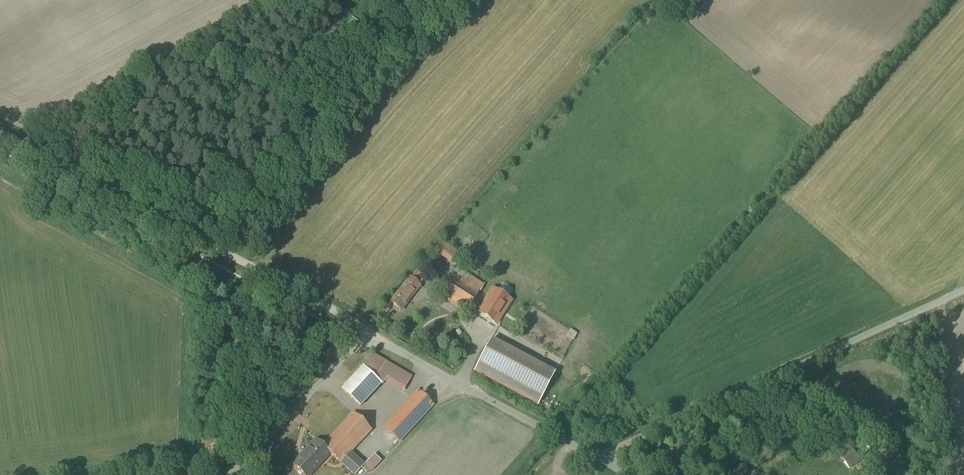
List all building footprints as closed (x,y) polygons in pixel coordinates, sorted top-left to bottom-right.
[(440,240),(433,250),(451,263),(458,253),(440,240)] [(485,287),(461,271),(442,300),(467,317),(474,306),(505,327),(520,305),(488,283),(485,287)] [(402,313),(423,286),(411,277),(391,304),(402,313)] [(538,408),(557,373),(495,340),(476,374),(538,408)] [(346,390),(365,407),(389,381),(408,389),(413,378),(388,366),(385,370),(375,361),(346,390)] [(421,392),(386,430),(403,446),(438,408),(421,392)] [(355,414),(325,448),(313,438),(290,464),(303,474),(311,474),(330,454),(353,474),(364,461),(358,456),(377,434),(355,414)] [(383,462),(378,457),(367,467),(373,472),(383,462)]
